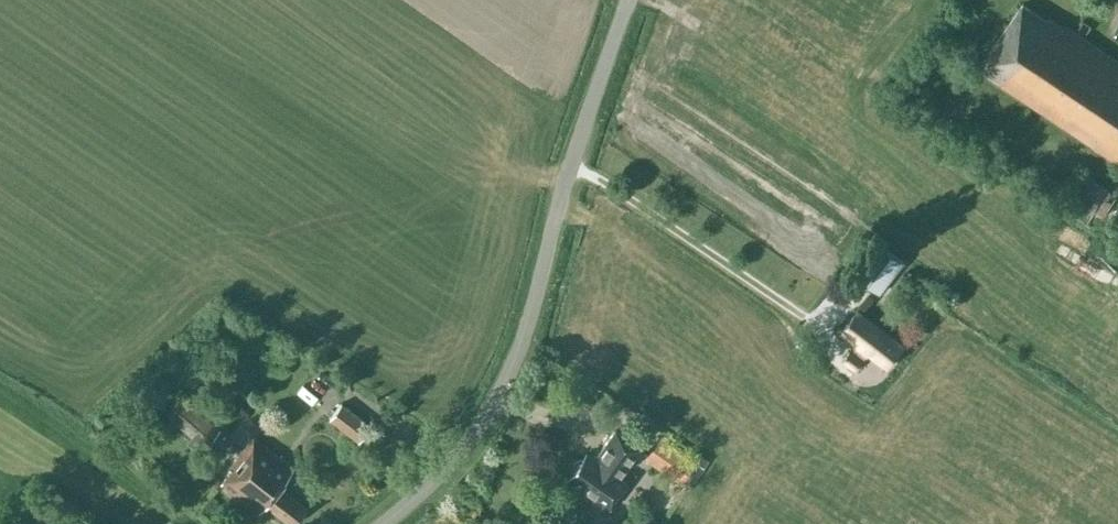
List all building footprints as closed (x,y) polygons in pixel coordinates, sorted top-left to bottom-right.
[(1064,24),(1062,26),(1049,17),(1048,19),(1023,2),(978,68),(1117,162),(1117,60),(1064,24)] [(1084,172),(1061,207),(1117,243),(1117,195),(1084,172)] [(882,244),(858,276),(880,292),(904,261),(882,244)] [(857,310),(842,330),(857,342),(843,359),(856,368),(869,351),(888,366),(903,345),(857,310)] [(828,365),(844,378),(852,369),(836,356),(828,365)] [(182,397),(166,416),(205,448),(221,429),(182,397)] [(213,398),(204,410),(220,422),(230,408),(213,398)] [(340,402),(329,417),(358,439),(369,425),(340,402)] [(618,476),(639,446),(614,428),(593,458),(585,452),(581,457),(575,458),(570,466),(571,472),(568,477),(592,494),(593,500),(600,505),(607,504),(609,506),(626,481),(618,476)] [(258,511),(265,503),(292,523),(305,506),(278,485),(293,467),(253,436),(229,466),(231,468),(220,482),(258,511)] [(707,459),(700,454),(695,461),(659,436),(644,458),(681,483),(684,478),(690,483),(707,459)]
